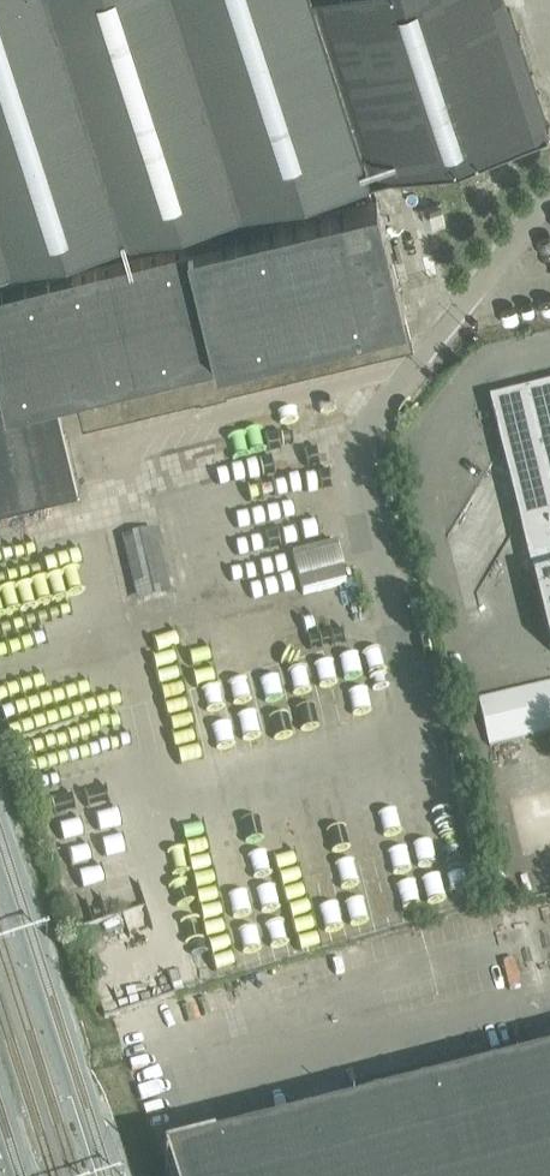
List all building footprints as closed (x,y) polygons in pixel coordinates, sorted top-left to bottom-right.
[(80,488),(55,393),(77,388),(84,416),(412,336),(372,172),(547,126),(506,0),(0,0),(0,508),(80,488)] [(523,395),(549,505),(549,388),(523,395)] [(533,582),(549,652),(549,578),(533,582)] [(402,1102),(355,1114),(354,1114),(237,1144),(166,1163),(170,1175),(549,1175),(549,1064),(495,1078),(402,1102)]
